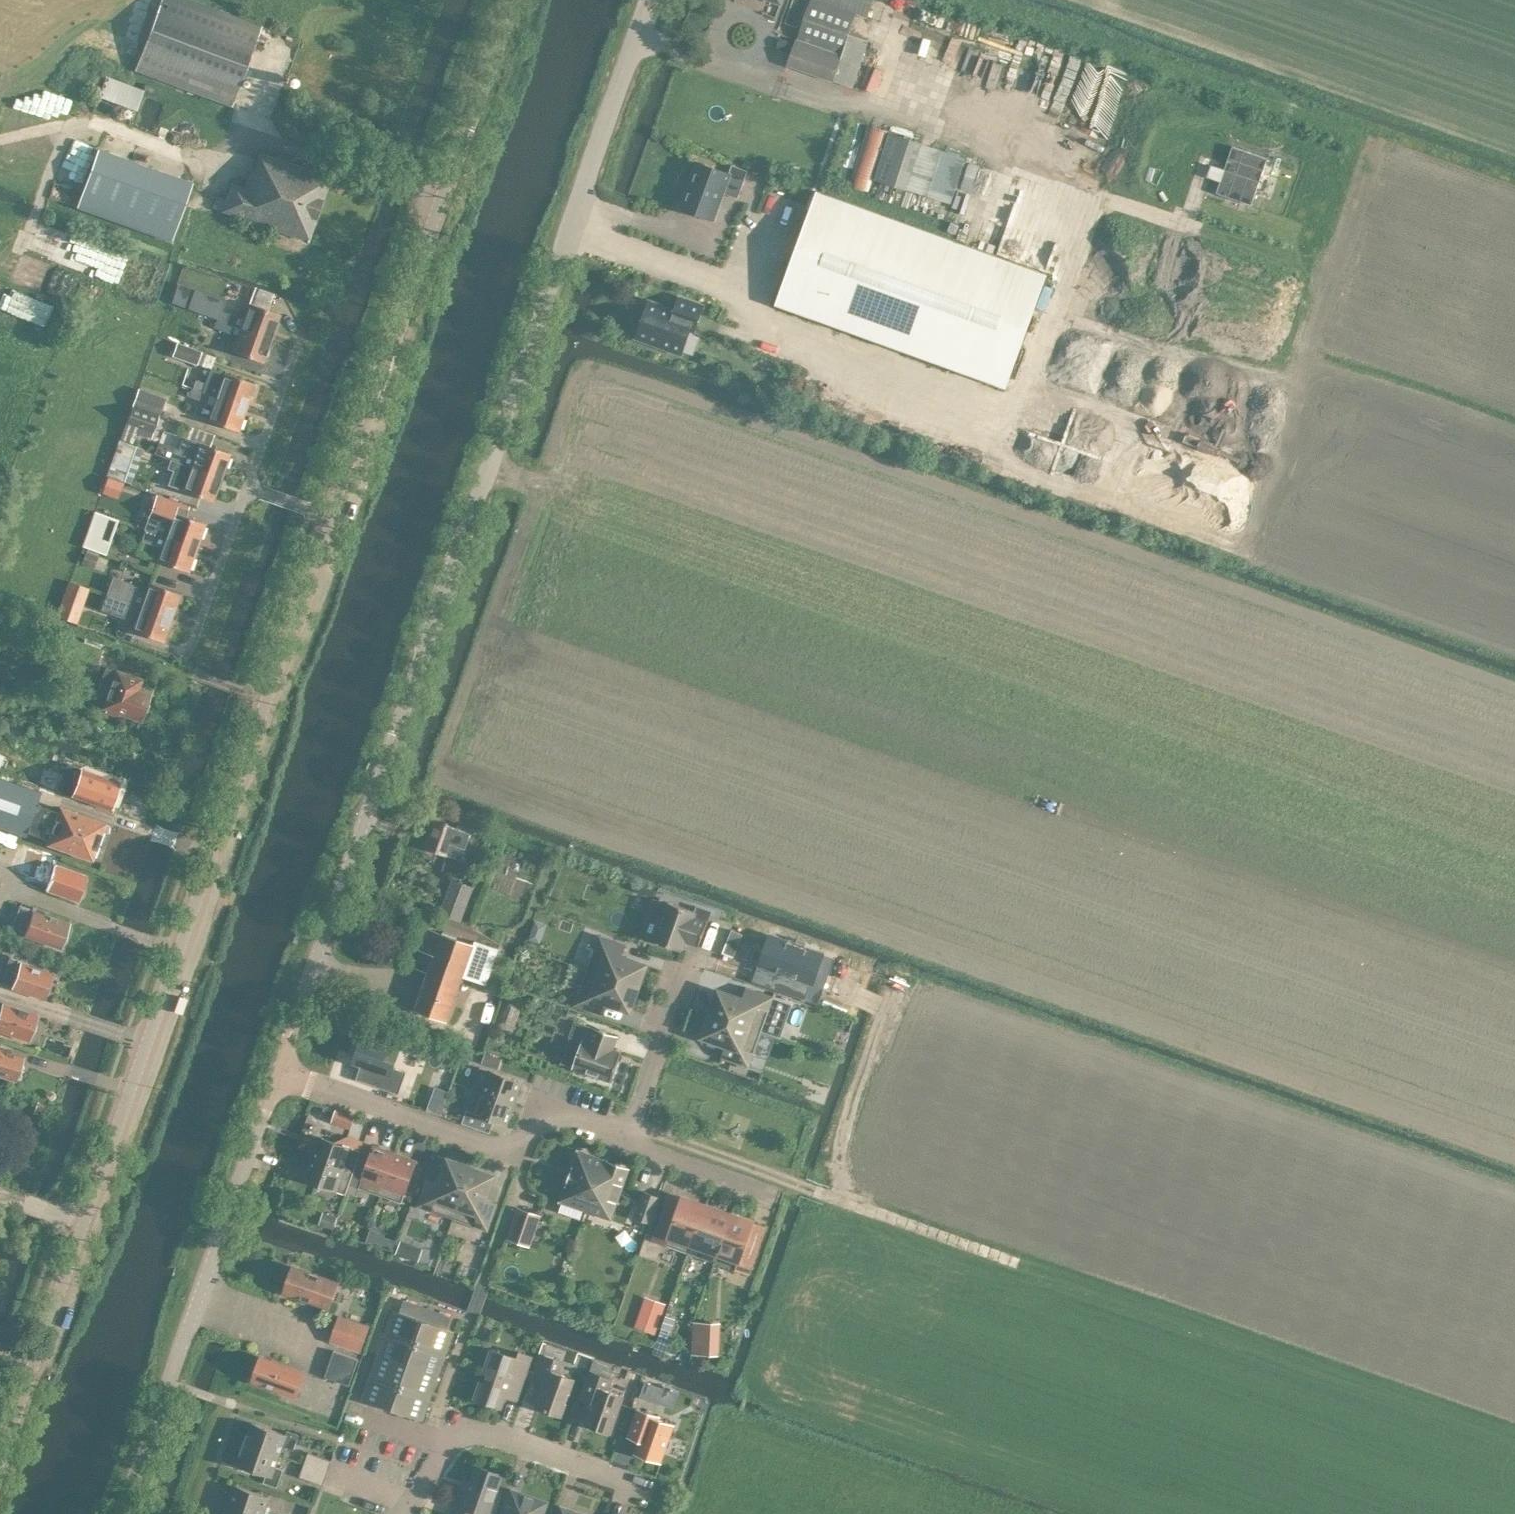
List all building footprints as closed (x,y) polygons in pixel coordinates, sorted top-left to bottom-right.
[(234,105),(263,25),(195,0),(162,0),(137,69),(234,105)] [(833,79),(853,85),(868,39),(849,32),(855,12),(866,16),(872,0),(810,0),(788,64),(833,79)] [(947,19),(953,0),(923,0),(919,10),(947,19)] [(143,90),(105,76),(98,95),(136,108),(143,90)] [(1056,116),(1068,118),(1072,93),(1060,91),(1056,116)] [(77,161),(91,165),(101,127),(88,123),(77,161)] [(848,183),(868,190),(887,129),(866,123),(848,183)] [(873,177),(905,188),(906,185),(920,140),(888,130),(873,177)] [(920,140),(906,185),(952,199),(966,154),(920,140)] [(131,223),(130,226),(169,239),(191,176),(99,144),(79,206),(131,223)] [(212,206),(308,240),(331,175),(259,151),(254,168),(250,167),(244,185),(232,181),(226,197),(217,194),(212,206)] [(679,207),(712,219),(724,189),(739,194),(748,169),(733,163),(730,172),(696,159),(679,207)] [(774,302),(1005,386),(1046,272),(816,188),(774,302)] [(1351,286),(1358,284),(1353,261),(1345,263),(1351,286)] [(92,289),(98,275),(86,269),(80,283),(92,289)] [(10,276),(3,296),(50,314),(58,294),(10,276)] [(222,299),(194,289),(188,307),(216,317),(217,312),(219,308),(222,299)] [(689,341),(702,304),(678,295),(674,308),(648,299),(635,336),(680,353),(685,340),(689,341)] [(242,317),(227,311),(226,315),(219,312),(217,312),(216,317),(272,337),(281,313),(248,301),(242,317)] [(230,349),(263,361),(272,337),(216,317),(213,325),(236,334),(230,349)] [(1073,334),(1067,351),(1083,356),(1088,339),(1073,334)] [(171,354),(197,363),(201,351),(176,342),(171,354)] [(190,386),(247,407),(255,383),(224,370),(211,366),(205,380),(194,377),(190,386)] [(206,418),(238,431),(247,407),(190,386),(187,395),(211,404),(206,418)] [(132,405),(159,414),(165,397),(138,387),(132,405)] [(124,426),(151,436),(159,414),(132,405),(124,426)] [(221,476),(229,451),(183,435),(179,447),(173,445),(172,447),(159,441),(155,452),(168,457),(221,476)] [(1071,436),(1068,453),(1087,456),(1090,439),(1071,436)] [(112,461),(127,467),(135,445),(119,440),(112,461)] [(183,488),(212,500),(221,476),(168,457),(166,466),(188,474),(183,488)] [(144,528),(196,546),(205,523),(174,511),(178,500),(156,492),(144,528)] [(82,544),(105,553),(118,518),(94,510),(82,544)] [(156,559),(187,570),(196,546),(144,528),(140,539),(161,546),(156,559)] [(105,592),(171,616),(179,591),(149,581),(144,594),(129,580),(112,574),(105,592)] [(88,586),(68,579),(55,615),(75,621),(88,586)] [(133,630),(163,641),(171,616),(105,592),(100,608),(111,612),(122,616),(136,617),(133,630)] [(102,709),(117,715),(117,713),(140,720),(150,690),(140,686),(143,678),(115,667),(103,696),(99,708),(102,709)] [(82,768),(72,794),(110,808),(120,781),(82,768)] [(91,859),(105,822),(59,805),(56,812),(37,805),(41,790),(0,776),(0,827),(24,836),(28,831),(46,839),(45,842),(91,859)] [(470,830),(473,821),(460,817),(456,827),(444,822),(435,818),(426,845),(461,857),(465,846),(470,832),(471,831),(470,830)] [(465,846),(476,850),(480,836),(470,832),(465,846)] [(46,861),(49,852),(30,846),(21,871),(35,876),(33,883),(45,888),(45,887),(77,898),(85,875),(53,864),(46,861)] [(438,912),(460,920),(473,886),(451,878),(438,912)] [(711,909),(697,905),(696,910),(667,900),(661,917),(647,913),(641,932),(654,937),(653,938),(682,948),(685,940),(698,944),(711,909)] [(47,914),(49,909),(34,904),(33,906),(19,902),(9,931),(22,936),(23,933),(60,947),(69,921),(47,914)] [(421,948),(417,959),(413,957),(410,964),(427,970),(415,1007),(448,1019),(463,974),(485,982),(498,947),(474,938),(472,943),(423,925),(416,946),(421,948)] [(586,968),(637,986),(645,963),(621,955),(625,943),(598,933),(586,968)] [(765,965),(759,982),(805,998),(813,975),(825,979),(832,957),(821,953),(821,952),(770,934),(760,963),(765,965)] [(10,985),(44,997),(53,972),(19,960),(20,959),(8,955),(3,970),(14,974),(10,985)] [(573,1003),(601,1013),(605,1000),(628,1009),(637,986),(586,968),(573,1003)] [(710,1012),(760,1030),(773,995),(746,985),(741,998),(718,989),(710,1012)] [(28,1041),(38,1014),(2,1002),(1,1004),(0,1003),(0,1032),(28,1041)] [(721,1055),(748,1065),(760,1030),(710,1012),(702,1035),(725,1043),(721,1055)] [(572,1066),(610,1080),(620,1051),(612,1048),(617,1035),(574,1020),(569,1034),(582,1039),(572,1066)] [(361,1032),(354,1053),(358,1054),(356,1062),(360,1064),(355,1077),(398,1092),(406,1070),(393,1066),(400,1046),(361,1032)] [(16,1080),(24,1055),(0,1046),(0,1074),(16,1080)] [(494,1066),(497,1056),(485,1052),(481,1061),(494,1066)] [(480,1090),(514,1102),(521,1080),(479,1065),(471,1087),(480,1090)] [(447,1091),(435,1086),(427,1109),(440,1113),(447,1091)] [(493,1118),(506,1122),(514,1102),(480,1090),(473,1110),(465,1107),(460,1121),(488,1130),(493,1118)] [(354,1115),(335,1108),(331,1120),(350,1126),(354,1115)] [(310,1156),(352,1171),(357,1157),(360,1149),(318,1134),(310,1156)] [(394,1151),(373,1144),(367,1160),(357,1157),(352,1171),(348,1182),(379,1193),(394,1151)] [(584,1208),(603,1157),(577,1148),(559,1199),(584,1208)] [(394,1151),(379,1193),(401,1201),(416,1159),(394,1151)] [(352,1171),(310,1156),(303,1177),(345,1192),(348,1182),(352,1171)] [(603,1157),(584,1208),(610,1218),(628,1167),(603,1157)] [(417,1204),(452,1216),(470,1166),(447,1158),(439,1181),(427,1177),(417,1204)] [(452,1216),(487,1228),(497,1202),(484,1197),(493,1174),(470,1166),(452,1216)] [(649,1222),(659,1195),(644,1190),(634,1216),(649,1222)] [(703,1203),(681,1195),(673,1218),(661,1214),(652,1238),(687,1251),(703,1203)] [(730,1213),(703,1203),(687,1251),(713,1260),(730,1213)] [(534,1229),(540,1214),(517,1206),(506,1237),(519,1242),(525,1226),(534,1229)] [(333,1226),(336,1216),(326,1212),(322,1223),(333,1226)] [(753,1221),(730,1213),(713,1260),(748,1272),(757,1248),(745,1244),(753,1221)] [(410,1228),(407,1240),(424,1245),(428,1233),(410,1228)] [(391,1248),(394,1239),(383,1235),(380,1244),(391,1248)] [(282,1291),(329,1307),(338,1280),(292,1264),(282,1291)] [(401,1305),(413,1309),(415,1303),(403,1299),(401,1305)] [(411,1315),(417,1317),(421,1305),(415,1303),(413,1309),(411,1315)] [(411,1315),(413,1309),(401,1305),(399,1311),(411,1315)] [(421,1305),(417,1317),(423,1319),(427,1307),(421,1305)] [(433,1309),(427,1307),(423,1319),(429,1321),(433,1309)] [(659,1313),(641,1307),(634,1325),(653,1332),(659,1313)] [(435,1323),(437,1317),(439,1311),(433,1309),(429,1321),(435,1323)] [(388,1332),(415,1341),(423,1319),(417,1317),(411,1315),(399,1311),(396,1310),(388,1332)] [(437,1317),(449,1322),(451,1315),(439,1311),(437,1317)] [(338,1314),(330,1339),(360,1349),(368,1324),(338,1314)] [(661,1325),(669,1328),(673,1316),(665,1314),(661,1325)] [(449,1322),(437,1317),(435,1323),(447,1327),(449,1322)] [(423,1319),(415,1341),(442,1351),(450,1328),(447,1327),(435,1323),(429,1321),(423,1319)] [(694,1321),(693,1351),(714,1352),(714,1339),(709,1339),(710,1322),(694,1321)] [(388,1332),(380,1353),(407,1363),(415,1341),(388,1332)] [(434,1372),(442,1351),(415,1341),(407,1363),(434,1372)] [(474,1395),(501,1404),(504,1394),(516,1398),(531,1353),(518,1349),(516,1355),(491,1346),(474,1395)] [(333,1349),(324,1375),(348,1384),(358,1357),(333,1349)] [(558,1371),(562,1359),(540,1351),(532,1376),(543,1379),(534,1404),(561,1413),(574,1376),(558,1371)] [(380,1353),(373,1375),(400,1384),(407,1363),(380,1353)] [(251,1379),(295,1396),(304,1371),(259,1354),(251,1379)] [(609,1375),(612,1366),(607,1365),(592,1360),(580,1397),(590,1400),(583,1422),(611,1431),(624,1391),(610,1386),(613,1377),(609,1375)] [(400,1384),(427,1394),(434,1372),(407,1363),(400,1384)] [(365,1397),(392,1407),(400,1384),(373,1375),(365,1397)] [(662,1387),(643,1380),(638,1394),(658,1401),(662,1387)] [(419,1416),(427,1394),(400,1384),(392,1407),(419,1416)] [(633,1451),(660,1460),(673,1423),(658,1417),(659,1415),(636,1406),(626,1435),(637,1439),(633,1451)] [(244,1442),(279,1454),(282,1444),(293,1448),(298,1433),(286,1429),(285,1433),(251,1421),(244,1442)] [(265,1473),(263,1480),(276,1485),(282,1467),(276,1465),(279,1454),(244,1442),(236,1463),(265,1473)] [(303,1462),(326,1470),(330,1459),(307,1451),(303,1462)] [(299,1475),(322,1483),(326,1470),(303,1462),(299,1475)] [(478,1512),(483,1513),(488,1513),(502,1472),(475,1463),(472,1473),(465,1471),(451,1513),(477,1513),(478,1512)] [(256,1513),(278,1513),(265,1509),(269,1496),(232,1483),(225,1504),(256,1513)] [(547,1500),(509,1487),(500,1513),(542,1513),(547,1500)] [(222,1513),(256,1513),(225,1504),(222,1513)] [(560,1504),(556,1513),(589,1513),(560,1504)]
